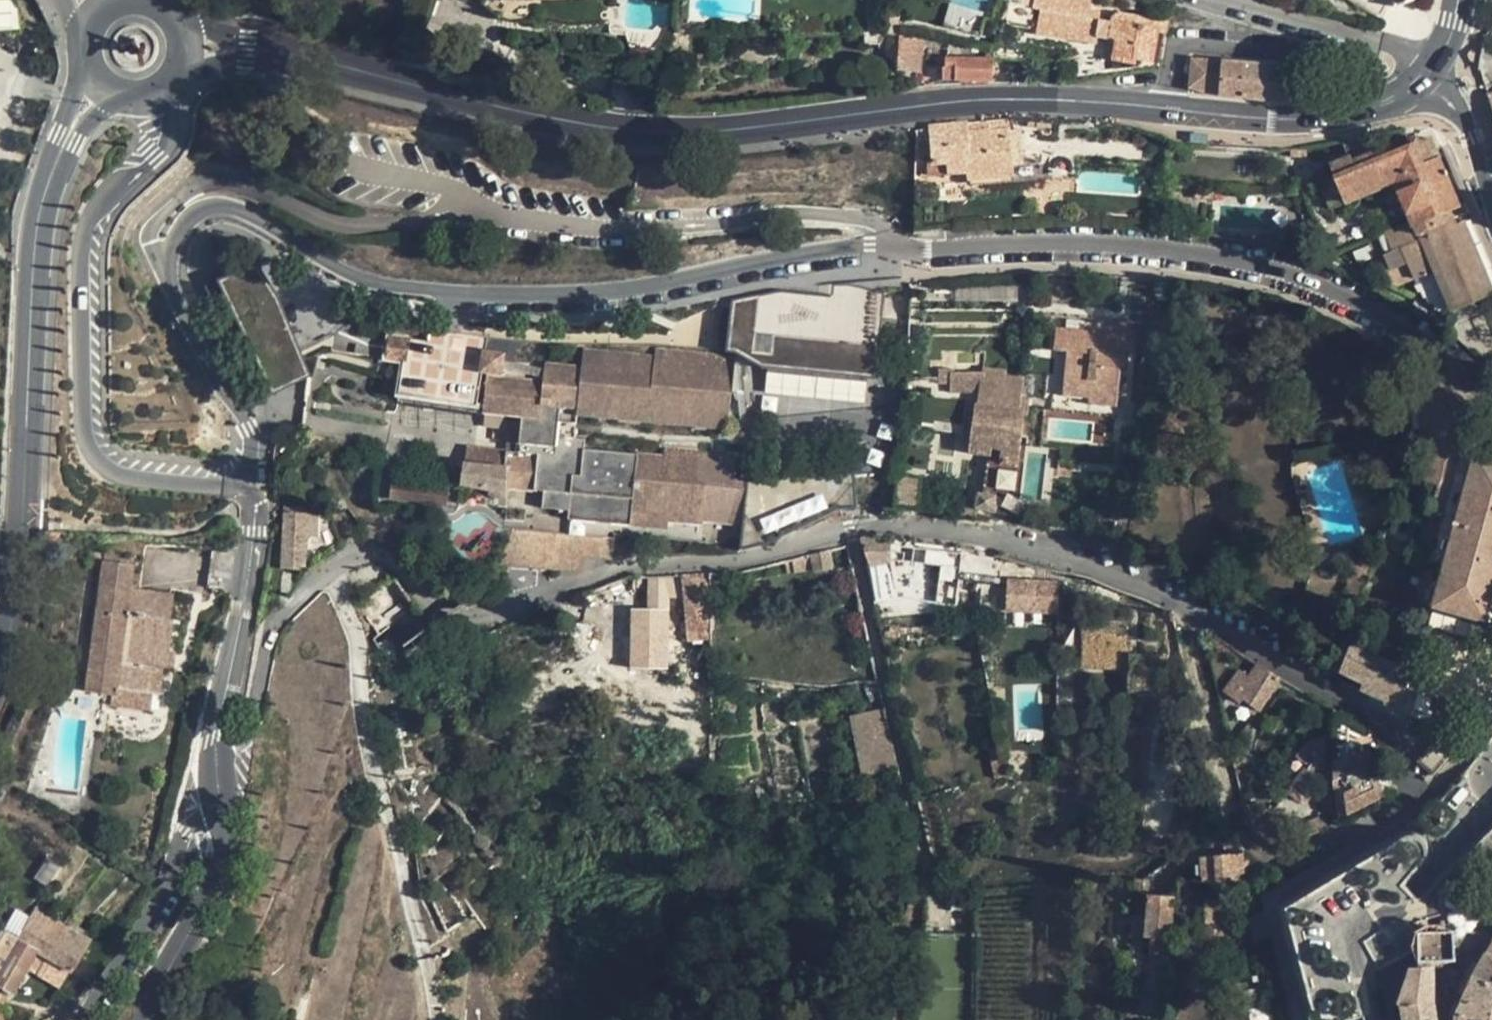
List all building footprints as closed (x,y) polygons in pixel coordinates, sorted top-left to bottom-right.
[(482,5),(504,23),(536,20),(535,0),(486,0),(482,5)] [(1024,5),(1035,8),(1042,9),(1037,33),(1097,43),(1098,36),(1116,39),(1113,60),(1135,64),(1135,59),(1160,63),(1167,25),(1168,19),(1121,11),(1120,11),(1117,12),(1113,14),(1113,15),(1112,21),(1099,19),(1100,12),(1091,11),(1092,0),(1025,0),(1024,5)] [(1031,28),(1035,8),(1024,5),(1011,3),(1007,25),(1031,28)] [(921,73),(923,40),(901,36),(900,42),(887,41),(887,56),(900,56),(899,70),(921,73)] [(993,59),(946,58),(946,67),(944,67),(944,79),(991,81),(993,59)] [(1218,93),(1222,61),(1191,58),(1189,87),(1190,89),(1203,92),(1218,93)] [(1287,66),(1222,61),(1218,93),(1218,96),(1283,102),(1283,99),(1293,99),(1297,99),(1301,97),(1305,93),(1306,89),(1306,83),(1306,81),(1304,76),(1303,74),(1300,72),(1296,71),(1287,70),(1287,66)] [(968,125),(969,133),(1010,130),(1009,120),(968,125)] [(1013,165),(1010,130),(969,133),(968,125),(929,128),(932,159),(933,165),(947,164),(948,171),(948,174),(972,171),(973,178),(1014,175),(1013,165)] [(1010,130),(1013,165),(1024,164),(1021,129),(1010,130)] [(1430,138),(1422,142),(1419,139),(1417,138),(1416,138),(1414,138),(1412,138),(1411,139),(1410,139),(1409,140),(1408,141),(1408,143),(1407,147),(1393,153),(1389,145),(1378,151),(1375,144),(1366,148),(1367,150),(1330,165),(1335,177),(1346,203),(1390,185),(1406,224),(1368,241),(1386,281),(1398,286),(1414,279),(1416,285),(1415,286),(1416,291),(1426,298),(1428,304),(1432,303),(1434,310),(1439,308),(1442,315),(1491,295),(1491,288),(1464,221),(1455,224),(1451,210),(1459,207),(1430,138)] [(1335,177),(1320,183),(1331,209),(1346,203),(1335,177)] [(1213,189),(1195,187),(1195,199),(1213,200),(1213,189)] [(304,371),(250,267),(217,280),(271,391),(304,371)] [(780,290),(730,300),(728,346),(759,365),(874,375),(903,372),(904,279),(780,290)] [(1099,332),(1057,328),(1055,349),(1068,350),(1064,394),(1089,397),(1088,402),(1134,406),(1137,384),(1119,382),(1120,367),(1123,367),(1125,347),(1098,344),(1099,332)] [(522,417),(576,422),(577,415),(582,367),(545,364),(543,381),(501,377),(504,354),(482,351),(484,336),(431,329),(429,341),(408,338),(404,363),(398,400),(509,416),(522,417)] [(1126,335),(1099,332),(1098,344),(1125,347),(1126,335)] [(408,338),(389,335),(386,360),(404,363),(408,338)] [(654,356),(583,349),(582,367),(577,415),(728,429),(735,356),(655,349),(654,356)] [(1061,394),(1063,353),(1050,353),(1048,393),(1061,394)] [(950,373),(953,373),(953,369),(939,369),(938,384),(950,384),(950,373)] [(980,391),(982,374),(953,373),(950,373),(950,384),(950,391),(980,391)] [(1014,453),(1021,378),(982,374),(980,391),(979,403),(974,402),(968,455),(992,458),(992,451),(1014,453)] [(522,417),(509,416),(506,451),(519,452),(522,417)] [(632,511),(669,514),(668,520),(703,523),(703,521),(742,524),(746,481),(734,480),(736,456),(728,455),(728,453),(664,448),(664,456),(583,449),(584,439),(575,438),(576,422),(522,417),(519,452),(506,451),(505,467),(508,467),(507,487),(544,491),(543,508),(569,510),(568,519),(631,525),(632,511)] [(1452,444),(1450,444),(1422,547),(1447,555),(1476,450),(1464,447),(1452,444)] [(506,451),(466,447),(464,463),(505,467),(506,451)] [(1476,450),(1447,555),(1433,607),(1485,621),(1491,595),(1491,455),(1476,450)] [(505,467),(464,463),(461,484),(507,493),(507,487),(508,467),(505,467)] [(394,480),(391,496),(447,504),(449,488),(394,480)] [(996,495),(977,493),(975,509),(996,513),(996,495)] [(318,508),(285,507),(282,569),(298,570),(306,563),(308,535),(317,536),(318,508)] [(669,514),(632,511),(631,525),(668,529),(668,520),(669,514)] [(614,538),(514,528),(492,562),(581,570),(583,555),(612,558),(614,538)] [(864,537),(861,539),(870,568),(873,586),(894,581),(899,600),(920,596),(920,592),(939,595),(940,589),(959,591),(964,549),(891,541),(864,537)] [(833,568),(829,550),(811,554),(785,561),(787,572),(794,571),(795,572),(814,569),(814,572),(833,568)] [(998,556),(996,571),(1003,572),(1001,577),(1040,587),(1044,567),(1032,565),(998,556)] [(133,564),(104,560),(85,692),(112,695),(110,705),(151,711),(153,694),(159,694),(162,667),(165,668),(167,651),(172,619),(169,619),(173,593),(130,587),(133,564)] [(710,573),(647,574),(647,591),(683,591),(688,639),(710,637),(710,573)] [(431,627),(392,574),(367,597),(376,610),(366,618),(377,634),(372,639),(386,659),(401,648),(431,627)] [(634,574),(618,581),(619,603),(637,600),(635,574),(634,574)] [(618,581),(602,587),(603,606),(619,603),(618,581)] [(1125,630),(1081,630),(1081,669),(1116,669),(1116,651),(1126,651),(1125,630)] [(1350,647),(1338,642),(1329,667),(1340,673),(1350,647)] [(1413,672),(1352,642),(1350,647),(1340,673),(1362,684),(1360,689),(1409,711),(1416,695),(1405,690),(1413,672)] [(176,652),(167,651),(165,668),(174,670),(176,652)] [(1280,677),(1257,663),(1248,676),(1240,670),(1224,691),(1240,703),(1244,699),(1260,711),(1280,677)] [(897,769),(883,709),(851,716),(863,776),(897,769)] [(1462,743),(1445,728),(1417,761),(1433,775),(1462,743)] [(1307,803),(1315,794),(1309,790),(1321,773),(1324,739),(1316,740),(1311,742),(1307,745),(1302,749),(1297,756),(1309,764),(1287,792),(1300,802),(1302,799),(1307,803)] [(1333,750),(1339,809),(1376,806),(1370,746),(1333,750)] [(1267,808),(1261,808),(1257,803),(1255,801),(1247,804),(1253,832),(1272,815),(1267,808)] [(1307,820),(1289,828),(1293,838),(1306,832),(1311,831),(1307,820)] [(1418,856),(1402,841),(1392,853),(1409,868),(1418,856)] [(1241,854),(1200,858),(1201,882),(1243,886),(1241,854)] [(1136,881),(1135,893),(1143,893),(1144,882),(1136,881)] [(1174,898),(1148,895),(1144,937),(1150,938),(1148,955),(1161,956),(1160,969),(1169,970),(1174,898)] [(1205,924),(1206,941),(1230,941),(1229,899),(1205,900),(1205,924)] [(12,992),(25,969),(35,951),(47,958),(37,976),(58,987),(68,970),(72,972),(91,939),(36,907),(30,917),(17,939),(2,930),(0,929),(0,985),(12,992)] [(15,909),(2,930),(17,939),(30,917),(15,909)] [(1363,941),(1379,969),(1418,949),(1418,936),(1406,922),(1390,937),(1382,929),(1363,941)] [(1456,962),(1454,934),(1418,936),(1418,949),(1418,958),(1418,964),(1433,963),(1443,962),(1456,962)] [(91,939),(72,972),(92,983),(112,953),(91,939)] [(35,951),(25,969),(37,976),(47,958),(35,951)] [(1486,953),(1483,959),(1473,975),(1456,1014),(1456,1019),(1469,1019),(1491,1019),(1491,956),(1486,953)] [(1429,1003),(1433,1003),(1433,963),(1418,964),(1418,967),(1409,968),(1397,1002),(1397,1004),(1397,1005),(1400,1006),(1429,1003)] [(1433,1003),(1429,1003),(1400,1006),(1397,1005),(1400,1019),(1404,1019),(1435,1019),(1433,1003)]
